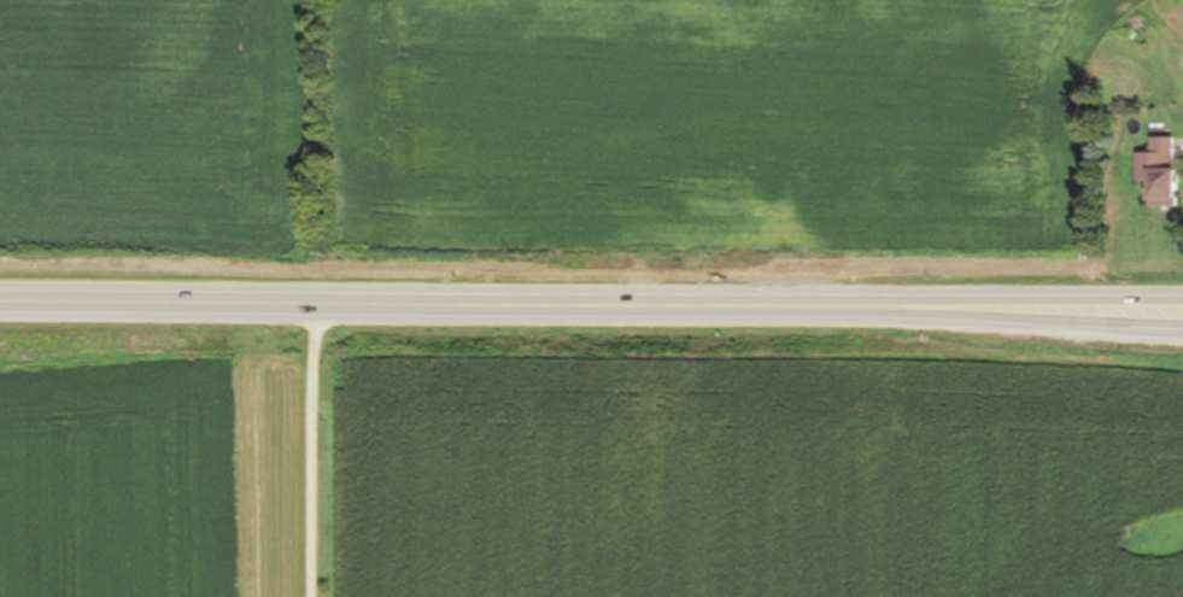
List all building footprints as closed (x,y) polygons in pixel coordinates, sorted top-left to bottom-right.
[(1171,139),(1170,169),(1176,169),(1175,209),(1147,207),(1148,181),(1136,181),(1136,156),(1150,156),(1150,139),(1171,139)]
